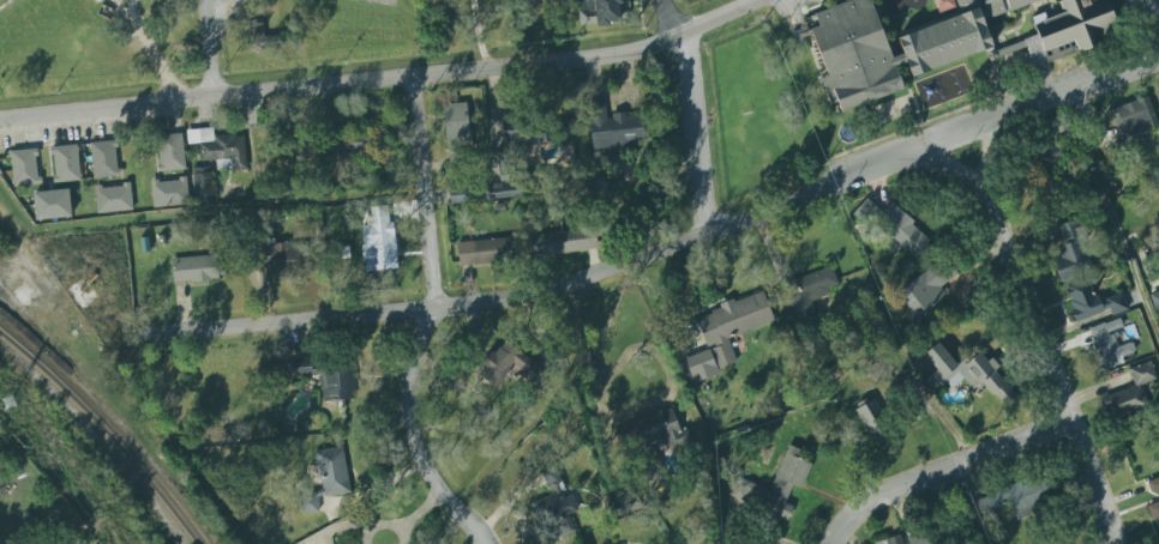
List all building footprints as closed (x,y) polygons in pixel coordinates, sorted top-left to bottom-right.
[(597,24),(625,22),(624,0),(577,0),(579,25),(597,24)] [(812,14),(848,0),(869,0),(890,58),(902,53),(896,38),(960,13),(955,0),(1037,0),(1009,11),(1008,7),(1003,8),(1005,13),(983,22),(992,47),(973,54),(973,53),(911,77),(905,61),(894,66),(902,89),(841,111),(836,101),(830,103),(822,81),(803,89),(787,48),(803,42),(806,53),(812,50),(813,55),(812,56),(821,78),(825,75),(807,29),(817,25),(812,14)] [(1062,16),(1034,17),(1034,32),(993,57),(1128,53),(1097,0),(1061,0),(1062,16)] [(1121,141),(1158,127),(1148,96),(1109,110),(1121,141)] [(587,104),(596,103),(603,103),(606,119),(611,119),(609,114),(625,111),(625,116),(639,115),(643,141),(632,143),(633,151),(606,153),(606,149),(591,150),(587,104)] [(502,122),(507,157),(527,154),(521,119),(502,122)] [(188,130),(190,145),(201,144),(202,162),(218,161),(219,171),(248,169),(246,135),(216,137),(215,128),(188,130)] [(160,133),(160,170),(184,169),(184,133),(160,133)] [(114,140),(90,143),(94,179),(118,176),(114,140)] [(1041,170),(1048,190),(1064,184),(1056,161),(1067,157),(1062,144),(1026,156),(1032,173),(1041,170)] [(78,145),(53,145),(53,182),(78,182),(78,145)] [(8,150),(12,186),(40,183),(35,147),(8,150)] [(589,151),(590,159),(599,158),(597,150),(589,151)] [(215,173),(196,174),(197,202),(216,201),(215,173)] [(152,206),(182,206),(182,180),(152,180),(152,206)] [(96,211),(131,211),(131,185),(96,185),(96,211)] [(451,203),(525,201),(525,185),(451,186),(451,203)] [(30,193),(32,220),(70,218),(67,189),(30,193)] [(891,204),(882,213),(866,199),(857,209),(913,260),(931,239),(891,204)] [(397,268),(392,222),(389,223),(388,214),(366,217),(370,248),(372,248),(373,259),(368,259),(370,271),(397,268)] [(1075,321),(1110,311),(1111,315),(1128,311),(1123,294),(1096,301),(1087,268),(1094,266),(1082,226),(1076,228),(1075,222),(1055,227),(1063,255),(1053,258),(1060,285),(1064,283),(1075,321)] [(597,250),(594,228),(538,235),(541,257),(597,250)] [(512,262),(513,239),(477,238),(476,261),(512,262)] [(277,245),(278,270),(310,269),(309,243),(277,245)] [(176,281),(224,279),(223,256),(175,258),(176,281)] [(782,282),(793,320),(815,314),(811,301),(830,295),(828,288),(838,285),(832,268),(782,282)] [(1155,313),(1158,313),(1158,290),(1150,292),(1155,313)] [(774,323),(764,293),(693,316),(705,350),(681,358),(689,382),(737,366),(728,338),(774,323)] [(1088,328),(1104,322),(1109,336),(1112,334),(1117,347),(1128,343),(1131,352),(1119,358),(1122,364),(1110,369),(1107,362),(1098,365),(1094,355),(1098,353),(1088,328)] [(923,355),(937,343),(951,362),(961,353),(968,362),(979,352),(986,362),(991,358),(998,367),(993,370),(995,371),(1015,397),(1003,406),(993,394),(991,397),(980,383),(972,391),(962,379),(950,388),(945,381),(935,389),(925,379),(936,370),(923,355)] [(865,369),(873,384),(893,373),(885,358),(865,369)] [(323,374),(324,400),(357,399),(356,361),(297,364),(298,375),(323,374)] [(1101,397),(1109,419),(1148,405),(1144,394),(1158,389),(1148,362),(1128,369),(1134,386),(1101,397)] [(852,408),(867,436),(888,424),(873,397),(852,408)] [(691,443),(685,429),(679,431),(671,407),(617,427),(626,451),(664,437),(669,451),(691,443)] [(770,490),(737,478),(729,498),(747,505),(746,505),(788,521),(793,506),(786,503),(792,485),(802,489),(812,464),(797,458),(800,450),(787,445),(770,490)] [(318,451),(325,497),(353,493),(345,446),(318,451)] [(975,498),(981,515),(1010,504),(1015,518),(1053,505),(1042,474),(975,498)] [(1150,481),(1157,502),(1146,506),(1152,522),(1158,519),(1158,478),(1150,481)] [(930,529),(907,537),(909,543),(935,543),(930,529)]
